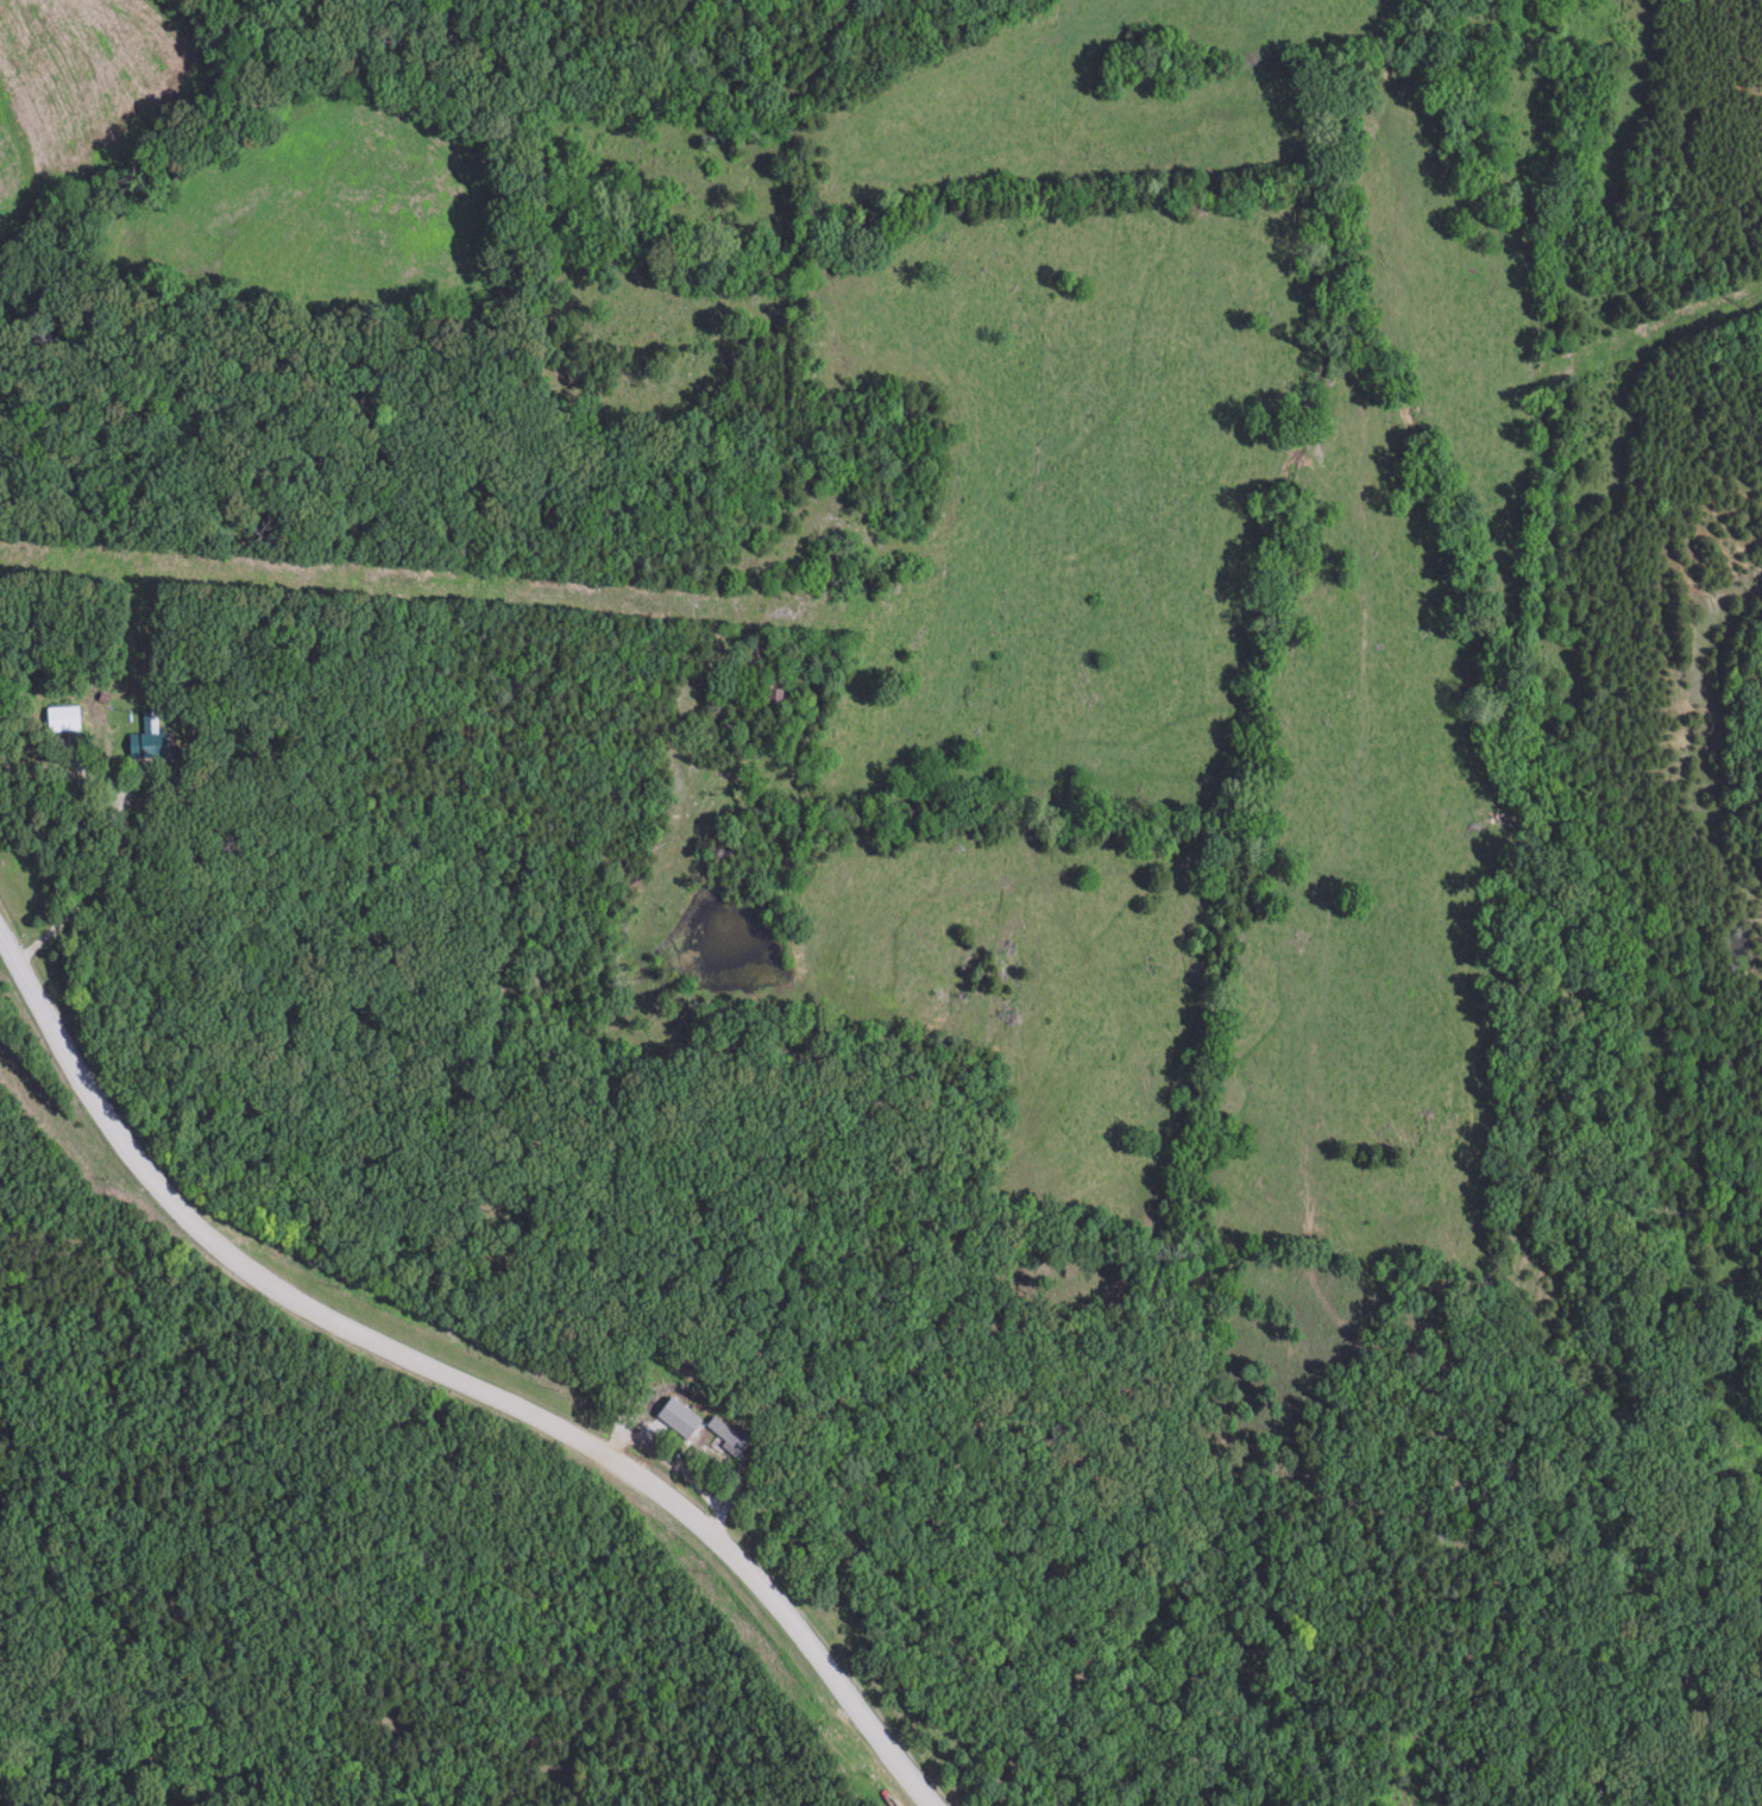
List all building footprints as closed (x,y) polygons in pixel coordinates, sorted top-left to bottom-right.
[(52,731),(84,731),(84,708),(52,708),(52,731)]
